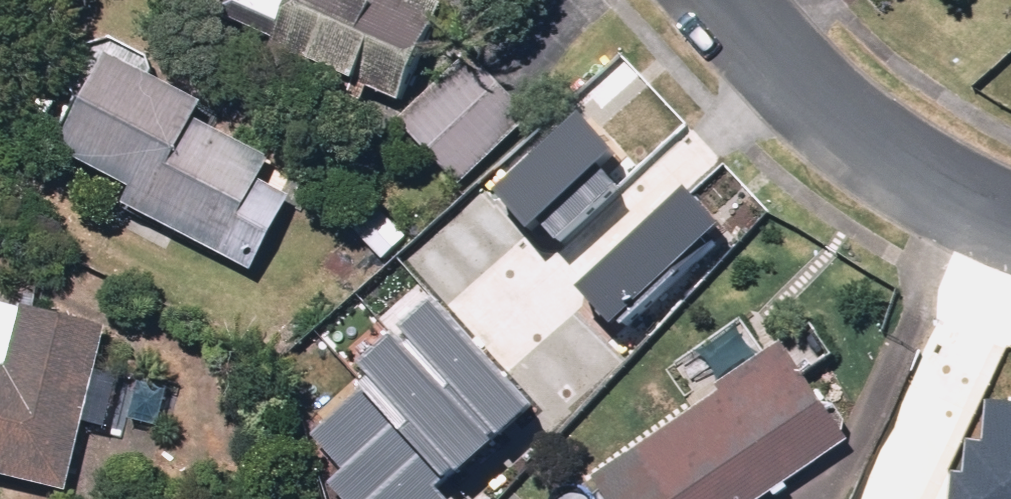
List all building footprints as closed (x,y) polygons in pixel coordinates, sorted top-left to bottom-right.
[(436,0),(223,0),(218,9),(409,101),(453,8),(436,0)] [(539,116),(476,47),(401,114),(463,184),(539,116)] [(133,203),(262,272),(303,195),(267,176),(277,156),(209,120),(219,101),(124,51),(75,144),(144,181),(133,203)] [(616,89),(496,200),(556,265),(677,153),(616,89)] [(696,172),(575,284),(636,349),(756,237),(696,172)] [(168,433),(179,380),(107,366),(116,323),(26,305),(12,373),(0,370),(0,459),(81,474),(92,418),(168,433)] [(533,409),(453,305),(300,422),(360,498),(454,498),(440,481),(533,409)] [(600,472),(619,498),(774,498),(863,437),(793,337),(600,472)] [(950,498),(1010,498),(1010,430),(982,427),(978,457),(969,456),(965,489),(952,488),(950,498)]
